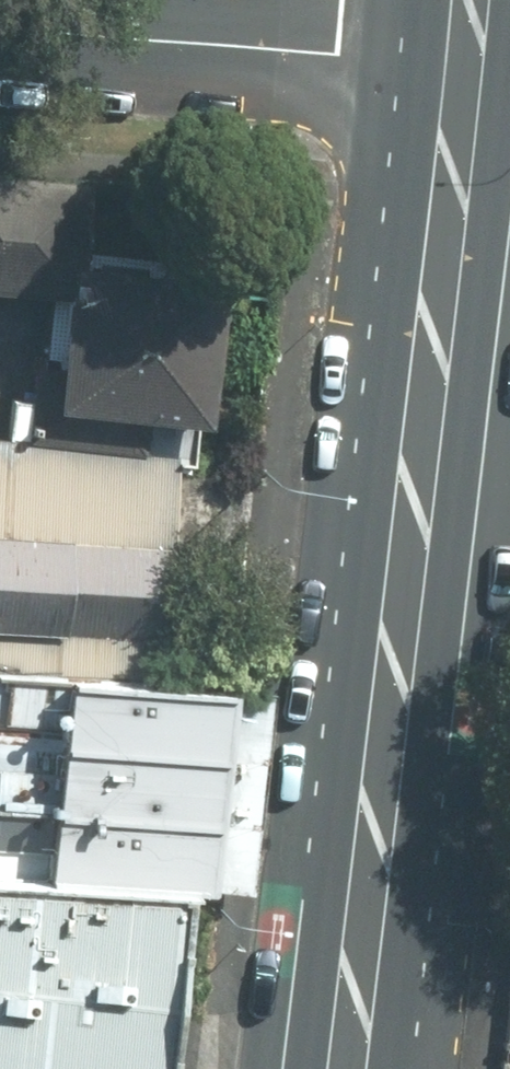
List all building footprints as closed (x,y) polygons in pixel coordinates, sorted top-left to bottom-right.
[(0,177),(0,288),(86,294),(95,184),(0,177)] [(219,282),(93,272),(82,409),(208,419),(219,282)] [(170,687),(183,457),(0,439),(0,673),(61,679),(170,687)] [(55,745),(217,754),(222,691),(170,687),(61,679),(55,745)] [(269,695),(222,691),(217,754),(212,821),(205,895),(252,899),(269,695)] [(217,754),(55,745),(50,810),(212,821),(217,754)] [(50,810),(0,806),(0,878),(42,882),(175,891),(205,895),(212,821),(50,810)] [(160,1040),(175,891),(42,882),(0,878),(0,1068),(157,1068),(160,1040)]
